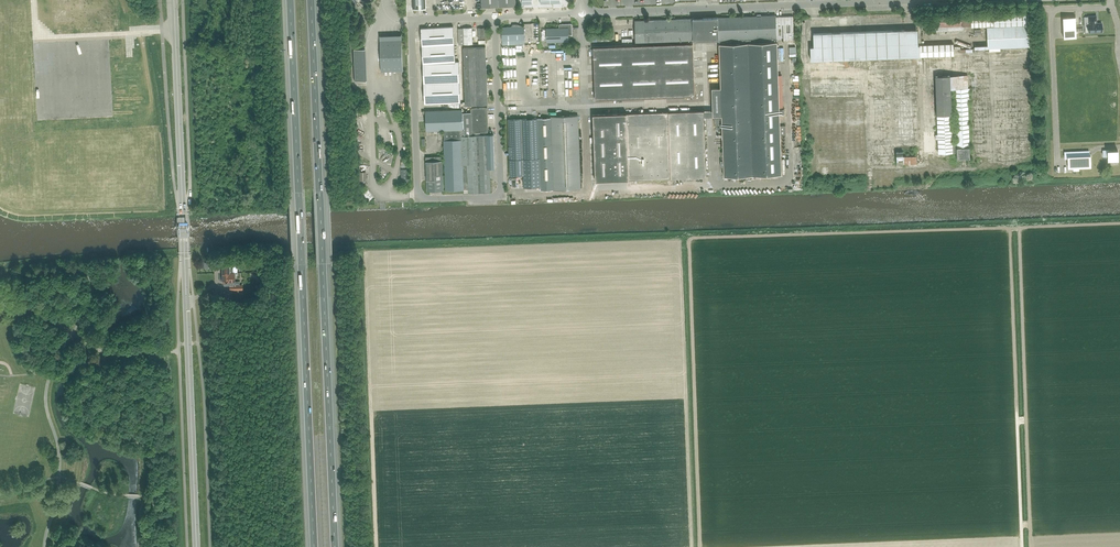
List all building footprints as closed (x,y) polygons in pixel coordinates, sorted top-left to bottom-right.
[(353,0),(353,1),(354,1),(355,2),(355,3),(356,3),(356,4),(357,5),(358,5),(357,6),(359,9),(362,7),(364,8),(364,7),(363,7),(364,2),(363,1),(362,0),(361,0),(353,0)] [(426,9),(426,0),(412,0),(413,10),(426,9)] [(1030,47),(1029,25),(1029,14),(971,17),(971,26),(971,27),(986,27),(987,45),(974,46),(974,49),(989,48),(989,51),(1003,50),(1003,48),(1030,47)] [(757,16),(697,18),(635,21),(636,43),(645,43),(646,45),(632,45),(632,39),(621,39),(621,46),(593,47),(595,99),(695,96),(693,43),(648,45),(648,43),(698,41),(719,40),(721,88),(712,88),(713,116),(722,116),(724,177),(782,174),(780,135),(786,134),(785,125),(780,126),(776,25),(783,24),(784,40),(794,40),(793,16),(776,17),(776,15),(761,16),(761,15),(760,15),(757,15),(757,16)] [(1088,17),(1084,17),(1084,27),(1089,27),(1089,33),(1102,32),(1101,23),(1097,23),(1096,16),(1088,16),(1088,17)] [(971,17),(932,18),(933,28),(935,28),(935,31),(948,31),(948,28),(959,28),(959,29),(962,29),(962,26),(963,26),(971,26),(971,17)] [(1075,17),(1063,17),(1063,38),(1071,38),(1076,38),(1075,17)] [(572,35),(572,26),(572,24),(559,24),(559,28),(546,28),(546,42),(568,41),(568,35),(572,35)] [(524,44),(524,40),(524,26),(502,27),(502,40),(502,45),(524,44)] [(421,29),(425,104),(461,102),(459,61),(455,61),(453,27),(421,29)] [(473,44),(472,28),(458,28),(458,44),(473,44)] [(915,29),(813,33),(814,47),(810,47),(811,61),(916,56),(920,55),(954,54),(954,44),(954,43),(922,44),(918,45),(917,29),(915,29)] [(402,39),(380,40),(381,72),(403,71),(402,39)] [(1080,40),(1063,40),(1064,56),(1080,55),(1080,40)] [(1106,41),(1094,41),(1094,49),(1106,48),(1106,41)] [(489,78),(488,69),(486,69),(485,47),(463,48),(465,105),(487,105),(486,78),(489,78)] [(970,75),(968,75),(950,76),(936,76),(938,134),(935,134),(935,139),(938,139),(939,153),(957,153),(957,159),(970,159),(968,102),(970,102),(970,88),(971,88),(970,75)] [(575,95),(574,88),(572,88),(570,80),(568,81),(569,88),(564,89),(565,96),(575,95)] [(471,112),(463,113),(463,129),(464,129),(464,135),(471,134),(471,133),(488,132),(487,108),(470,108),(471,112)] [(462,110),(425,111),(426,131),(443,130),(463,129),(463,113),(462,110)] [(626,113),(593,115),(595,181),(629,180),(706,177),(704,111),(626,114),(626,113)] [(540,118),(542,190),(580,189),(578,116),(551,117),(551,118),(540,118)] [(541,190),(542,190),(540,118),(508,120),(510,176),(523,175),(524,187),(540,187),(541,190)] [(463,129),(443,130),(445,190),(463,190),(463,189),(468,189),(469,193),(491,192),(490,168),(495,168),(493,135),(464,136),(464,135),(464,129),(463,129)] [(898,162),(917,162),(917,154),(916,154),(904,154),(904,149),(898,149),(898,162)] [(1118,160),(1118,150),(1108,151),(1108,150),(1103,150),(1103,156),(1108,156),(1108,161),(1118,160)] [(1068,158),(1068,168),(1091,167),(1090,156),(1089,156),(1089,151),(1064,152),(1065,158),(1068,158)] [(443,190),(443,177),(442,156),(425,157),(426,177),(427,191),(443,190)] [(234,272),(233,272),(233,271),(232,263),(226,263),(226,265),(222,265),(222,273),(234,273),(234,272)] [(233,285),(233,282),(235,282),(234,273),(222,273),(222,282),(226,282),(226,286),(229,286),(230,290),(240,290),(239,285),(233,285)]
